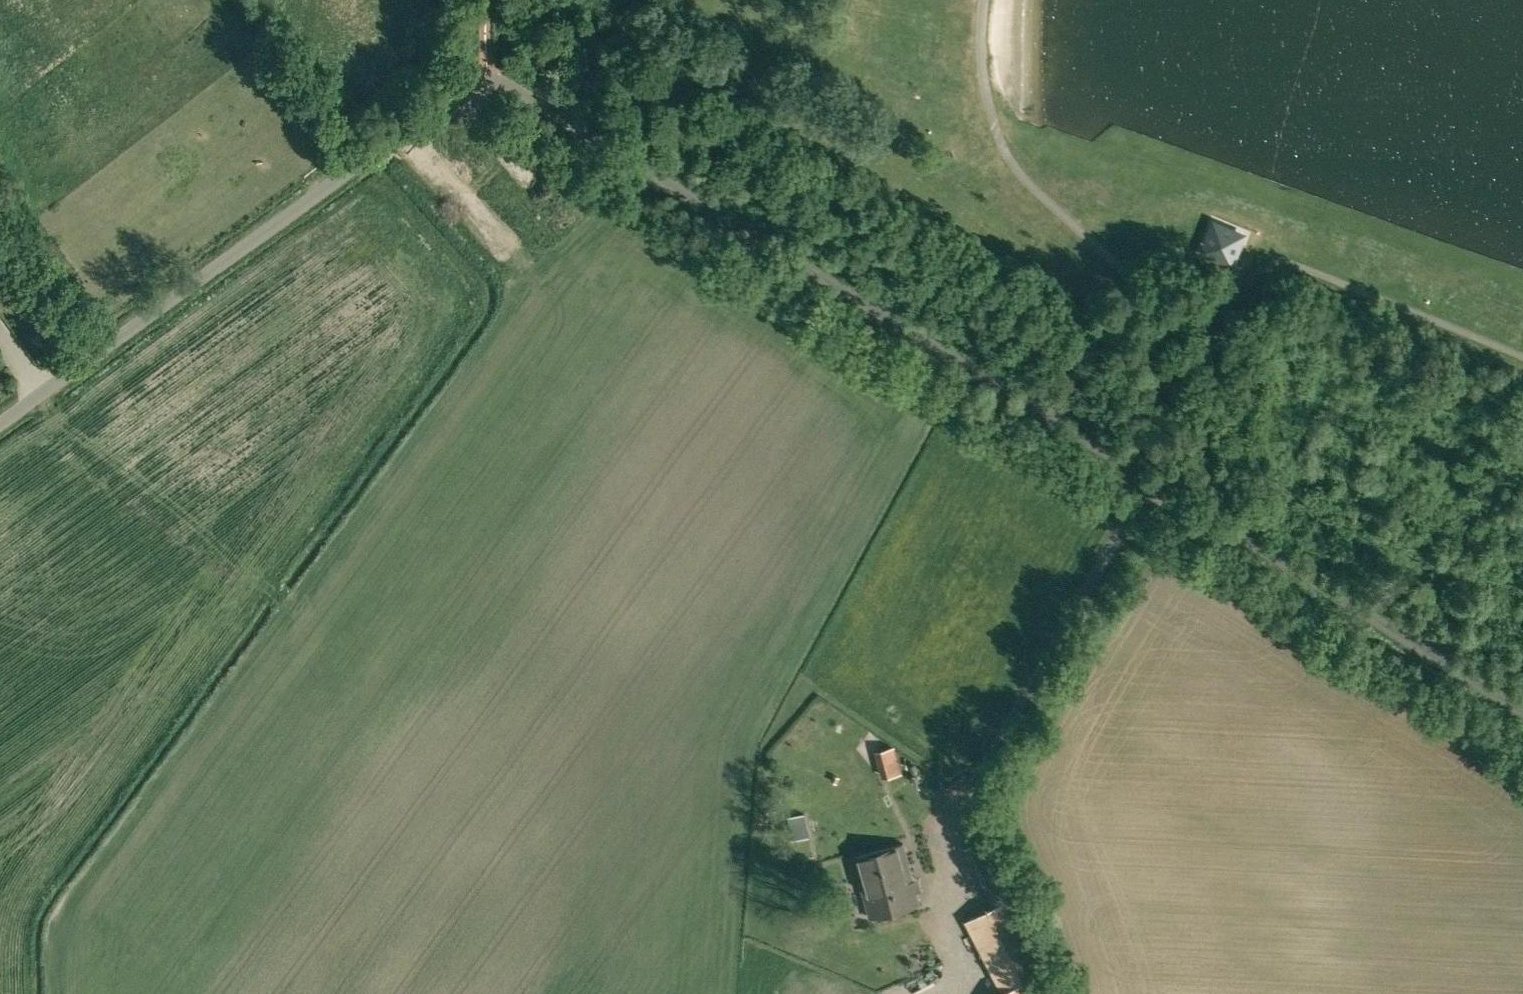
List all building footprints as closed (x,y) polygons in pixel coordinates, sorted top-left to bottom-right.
[(1215,222),(1203,251),(1233,263),(1244,234),(1215,222)] [(896,745),(876,750),(882,777),(903,772),(896,745)] [(904,843),(854,856),(870,916),(920,903),(904,843)] [(1048,969),(1011,897),(967,920),(1004,991),(998,993),(1055,993),(1048,969)]
